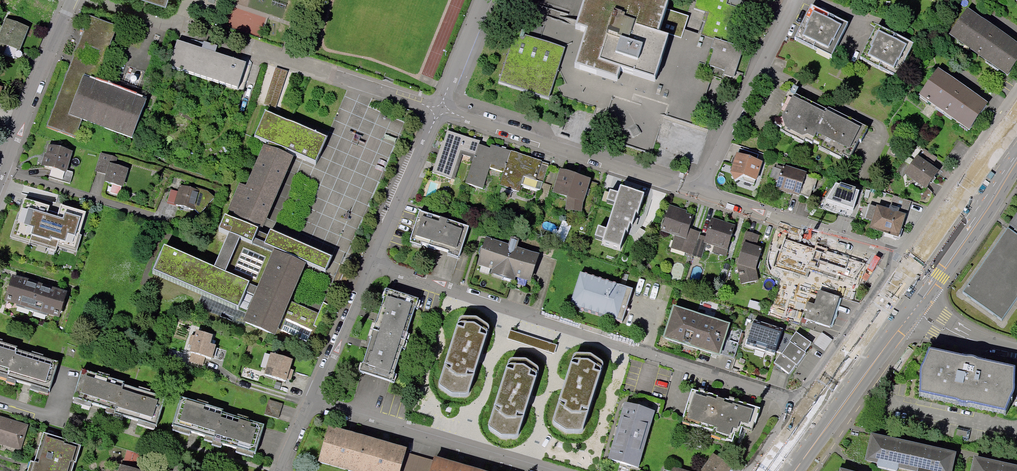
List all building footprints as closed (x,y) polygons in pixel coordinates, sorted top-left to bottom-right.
[(576,24),(586,27),(573,69),(615,82),(620,65),(655,76),(668,34),(682,38),(689,16),(665,8),(668,0),(584,0),(576,24)] [(849,26),(811,7),(795,40),(833,59),(849,26)] [(967,12),(950,35),(1008,76),(1016,63),(1016,47),(1010,42),(981,22),(967,12)] [(118,28),(89,17),(47,128),(75,139),(82,120),(133,139),(146,104),(96,85),(118,28)] [(7,21),(0,39),(0,53),(15,58),(26,28),(7,21)] [(915,47),(877,28),(860,61),(899,80),(915,47)] [(565,48),(515,31),(499,81),(549,97),(565,48)] [(714,48),(709,65),(724,69),(723,74),(733,77),(743,45),(715,36),(711,48),(714,48)] [(950,80),(938,72),(921,95),(969,129),(986,105),(974,97),(950,80)] [(809,101),(789,91),(782,105),(785,107),(775,126),(781,129),(780,131),(804,143),(805,141),(813,145),(814,142),(821,146),(820,148),(844,160),(845,158),(852,161),(862,142),(865,143),(872,129),(851,119),(830,109),(829,111),(809,101)] [(274,334),(277,328),(308,342),(315,326),(321,329),(332,306),(324,303),(319,315),(288,301),(303,267),(302,266),(303,263),(328,273),(334,259),(271,231),(269,237),(247,227),(249,222),(261,228),(291,161),(285,158),(288,153),(317,165),(328,140),(266,112),(255,138),(270,145),(267,150),(249,191),(241,187),(230,211),(239,214),(235,222),(225,218),(219,232),(230,237),(215,271),(164,248),(153,273),(239,311),(247,293),(258,298),(247,322),(274,334)] [(433,174),(454,181),(462,155),(474,159),(478,146),(480,143),(448,132),(444,143),(443,143),(433,174)] [(491,165),(505,170),(511,153),(492,147),(490,150),(478,146),(474,159),(466,184),(483,190),(491,165)] [(71,154),(50,147),(44,167),(52,169),(50,178),(71,184),(74,173),(66,171),(71,154)] [(759,156),(740,150),(733,174),(737,182),(746,178),(757,182),(763,163),(757,161),(759,156)] [(542,163),(511,153),(505,170),(500,186),(519,193),(524,178),(543,184),(548,167),(541,165),(542,163)] [(127,171),(115,167),(118,159),(102,154),(97,172),(109,175),(106,182),(113,184),(111,193),(120,196),(127,171)] [(937,173),(917,159),(906,174),(926,188),(937,173)] [(819,179),(783,168),(777,189),(811,200),(815,187),(817,187),(819,179)] [(598,185),(562,173),(555,194),(568,198),(567,211),(582,214),(588,213),(598,185)] [(195,189),(195,190),(182,187),(176,205),(195,211),(195,210),(201,215),(215,199),(208,192),(197,189),(195,189)] [(638,198),(617,191),(615,196),(612,195),(609,203),(612,204),(609,213),(628,220),(632,208),(635,209),(638,198)] [(889,212),(870,206),(866,219),(875,222),(872,230),(900,239),(912,202),(894,196),(889,212)] [(57,214),(46,211),(48,204),(24,197),(17,219),(15,219),(10,236),(56,249),(57,245),(76,251),(81,233),(78,232),(85,210),(60,203),(57,214)] [(672,249),(694,256),(700,237),(701,234),(690,231),(693,219),(681,215),(681,212),(670,208),(663,231),(676,235),(672,249)] [(420,211),(410,242),(459,258),(469,227),(420,211)] [(1008,226),(1016,231),(1013,235),(1005,230),(960,294),(1000,322),(1016,299),(1016,300),(1016,214),(1008,226)] [(707,239),(700,237),(694,256),(701,258),(707,242),(716,245),(713,253),(726,257),(735,229),(713,222),(708,237),(707,239)] [(757,271),(756,270),(757,270),(763,252),(753,249),(757,236),(749,233),(744,246),(746,246),(740,264),(744,266),(745,274),(742,274),(744,285),(759,282),(757,271)] [(479,265),(494,270),(493,275),(515,282),(516,277),(530,282),(538,258),(532,256),(532,254),(517,249),(520,242),(512,239),(509,246),(494,241),(493,243),(487,241),(479,265)] [(868,268),(786,241),(782,256),(790,259),(791,256),(806,261),(803,271),(827,279),(830,269),(836,271),(835,274),(840,276),(836,287),(840,288),(839,291),(854,296),(868,268)] [(633,291),(581,274),(570,306),(623,324),(633,291)] [(59,317),(61,310),(63,311),(66,303),(64,302),(66,295),(14,279),(11,286),(9,286),(7,294),(9,294),(7,301),(59,317)] [(840,296),(819,290),(814,304),(807,302),(805,308),(807,309),(804,318),(831,326),(840,297),(840,296)] [(387,292),(374,333),(405,343),(418,302),(387,292)] [(840,297),(831,326),(832,327),(834,320),(835,319),(836,317),(837,315),(837,314),(837,313),(842,298),(840,297)] [(730,322),(673,304),(662,338),(719,356),(730,322)] [(488,322),(459,313),(433,396),(461,405),(488,322)] [(754,319),(747,342),(776,351),(783,328),(754,319)] [(780,353),(774,362),(788,373),(795,364),(798,366),(807,353),(805,351),(811,342),(797,331),(790,340),(792,341),(782,355),(780,353)] [(212,361),(215,347),(209,346),(212,336),(198,332),(190,362),(204,366),(206,360),(212,361)] [(374,333),(360,374),(391,384),(405,343),(374,333)] [(16,351),(17,349),(0,344),(0,374),(8,377),(7,379),(28,385),(49,392),(58,364),(16,351)] [(541,356),(513,347),(486,430),(515,439),(541,356)] [(604,356),(576,347),(549,430),(577,439),(604,356)] [(293,360),(272,354),(266,375),(287,381),(293,360)] [(1014,375),(930,357),(921,377),(921,399),(1005,416),(1014,397),(1014,375)] [(165,399),(124,386),(124,384),(82,371),(74,399),(95,405),(115,412),(114,414),(135,420),(156,427),(165,399)] [(685,422),(715,432),(714,435),(734,441),(736,434),(741,435),(745,424),(756,427),(759,418),(762,409),(736,401),(735,404),(693,390),(685,417),(686,417),(685,422)] [(264,426),(223,414),(224,411),(181,399),(173,427),(194,433),(214,439),(213,441),(235,448),(256,454),(264,426)] [(654,414),(625,406),(609,461),(638,469),(654,414)] [(0,418),(0,442),(20,448),(26,426),(0,418)] [(406,451),(387,445),(349,434),(329,429),(320,460),(359,470),(401,470),(406,452),(406,451)] [(74,464),(76,464),(81,447),(67,442),(67,441),(44,434),(34,464),(30,463),(28,470),(72,470),(74,464)] [(862,460),(911,470),(948,470),(952,453),(868,434),(862,460)] [(435,461),(406,452),(401,470),(432,470),(435,461)] [(733,467),(715,454),(703,470),(730,470),(733,467)] [(970,457),(967,470),(1016,470),(1016,467),(970,457)] [(432,470),(477,470),(456,465),(435,459),(435,461),(432,470)]
